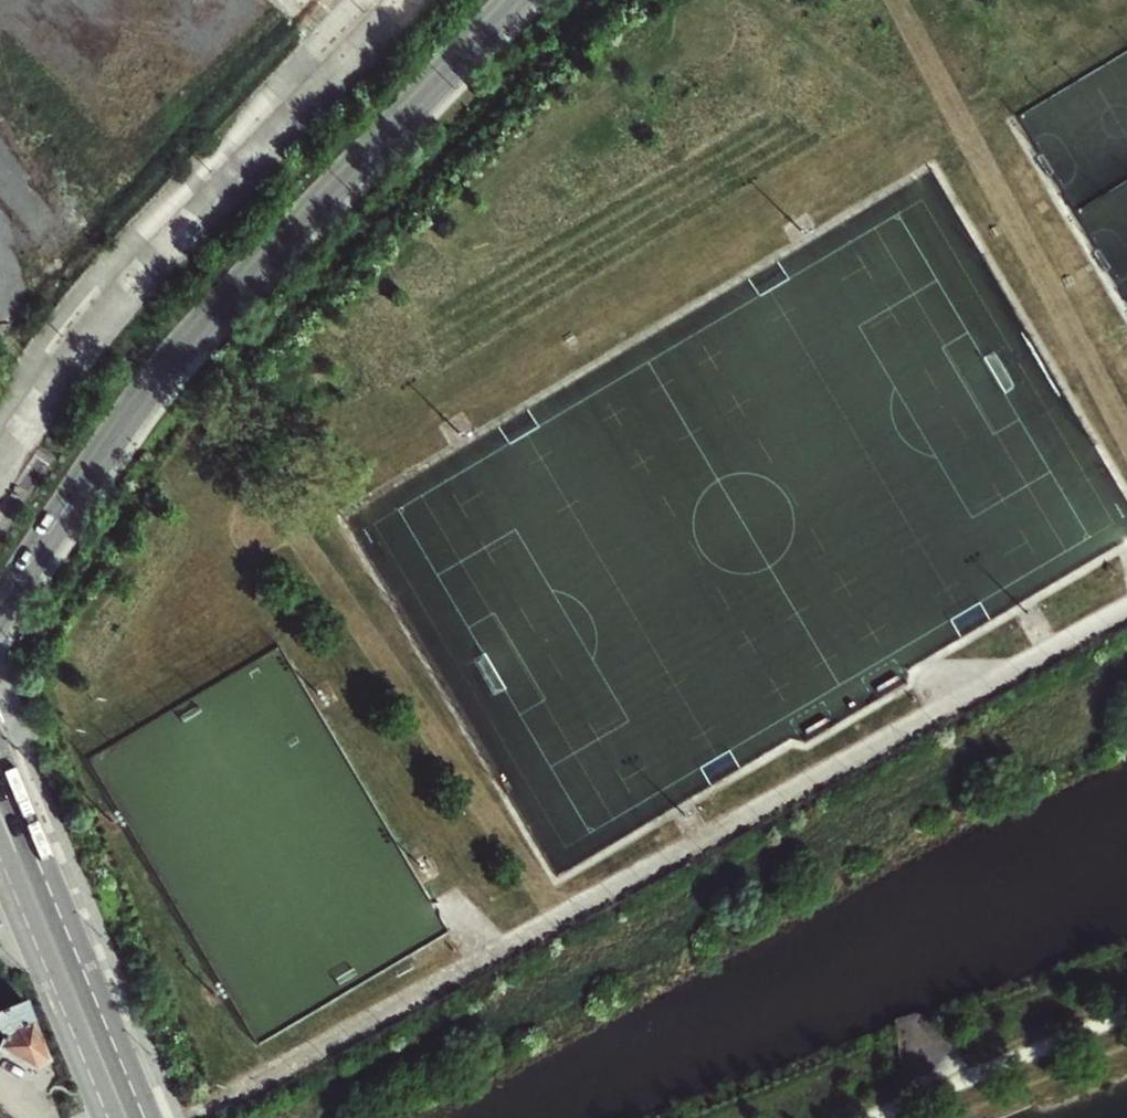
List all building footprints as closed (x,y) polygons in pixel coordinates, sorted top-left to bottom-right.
[(25,1002),(0,1013),(0,1035),(3,1038),(0,1042),(0,1050),(35,1072),(49,1060),(25,1002)]
